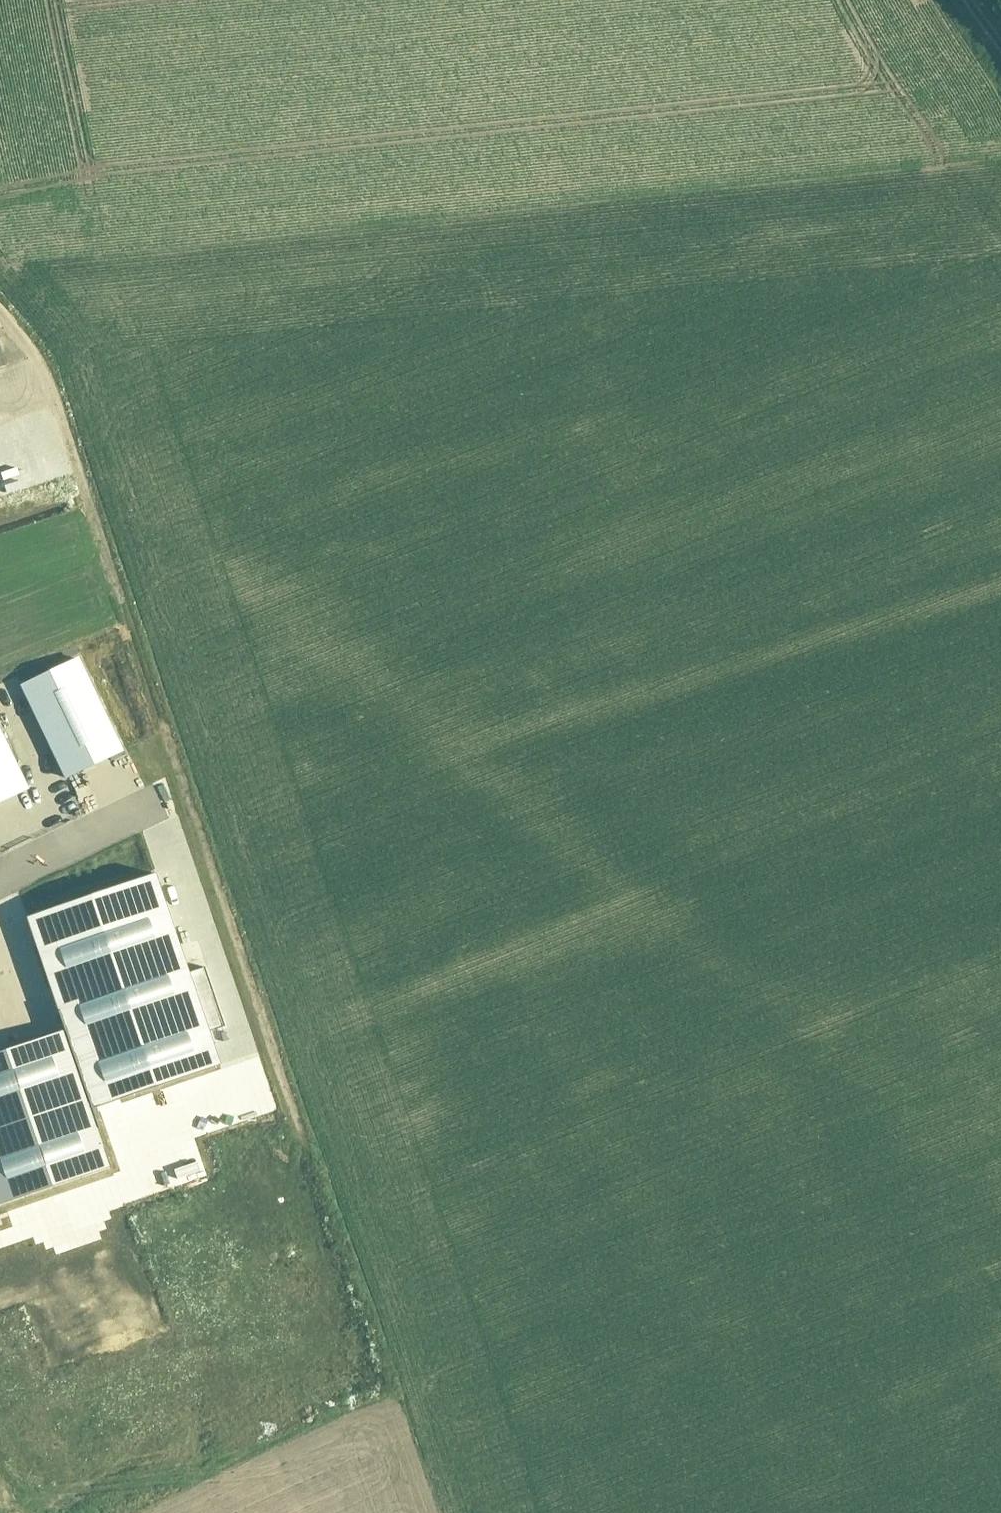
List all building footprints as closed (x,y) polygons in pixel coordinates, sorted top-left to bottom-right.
[(9,371),(0,344),(0,374),(9,371)] [(122,751),(80,661),(22,687),(64,778),(122,751)] [(0,722),(0,803),(31,789),(0,722)] [(219,1066),(154,879),(31,921),(96,1109),(219,1066)] [(61,1035),(0,1057),(0,1206),(109,1167),(61,1035)]
